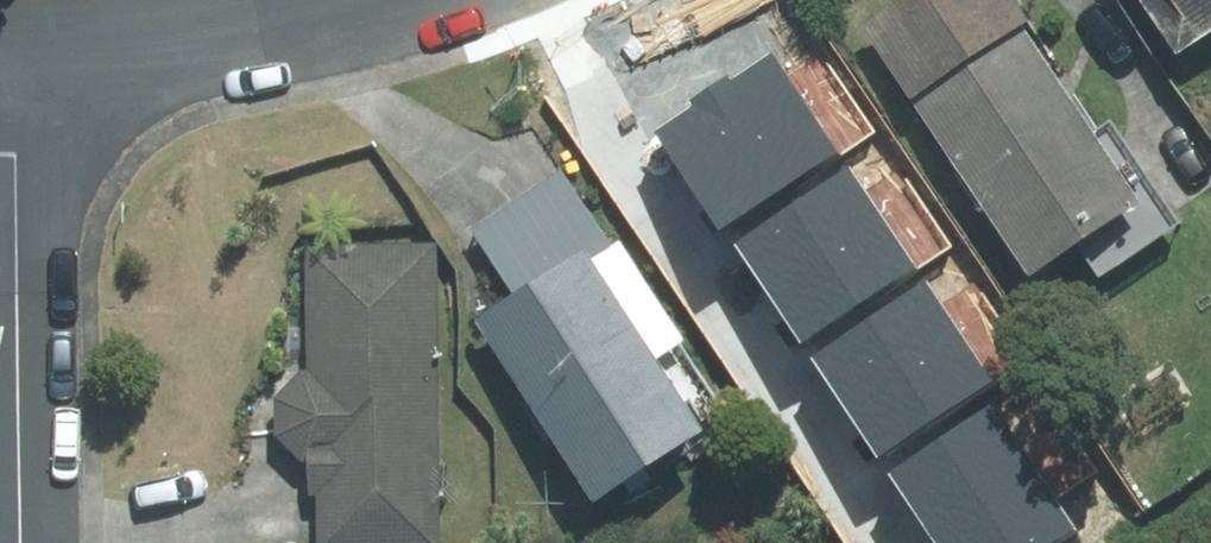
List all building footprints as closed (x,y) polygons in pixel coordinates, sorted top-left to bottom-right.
[(841,35),(890,114),(899,109),(1010,287),(1072,249),(1122,218),(1077,146),(1009,36),(1020,29),(1002,0),(898,0),(841,35)] [(1160,65),(1210,32),(1210,31),(1210,0),(1117,0),(1160,65)] [(773,56),(656,133),(720,230),(837,153),(773,56)] [(1088,139),(1077,146),(1122,218),(1072,249),(1092,281),(1169,233),(1140,187),(1103,130),(1088,139)] [(850,168),(734,244),(799,341),(915,265),(850,168)] [(301,252),(301,382),(296,382),(296,474),(296,506),(305,506),(305,542),(429,542),(429,252),(301,252)] [(571,262),(459,330),(573,515),(685,446),(571,262)] [(925,282),(809,358),(874,456),(990,379),(925,282)] [(296,474),(296,382),(265,411),(266,448),(296,474)] [(889,475),(933,542),(1058,542),(1076,531),(995,407),(889,475)]
